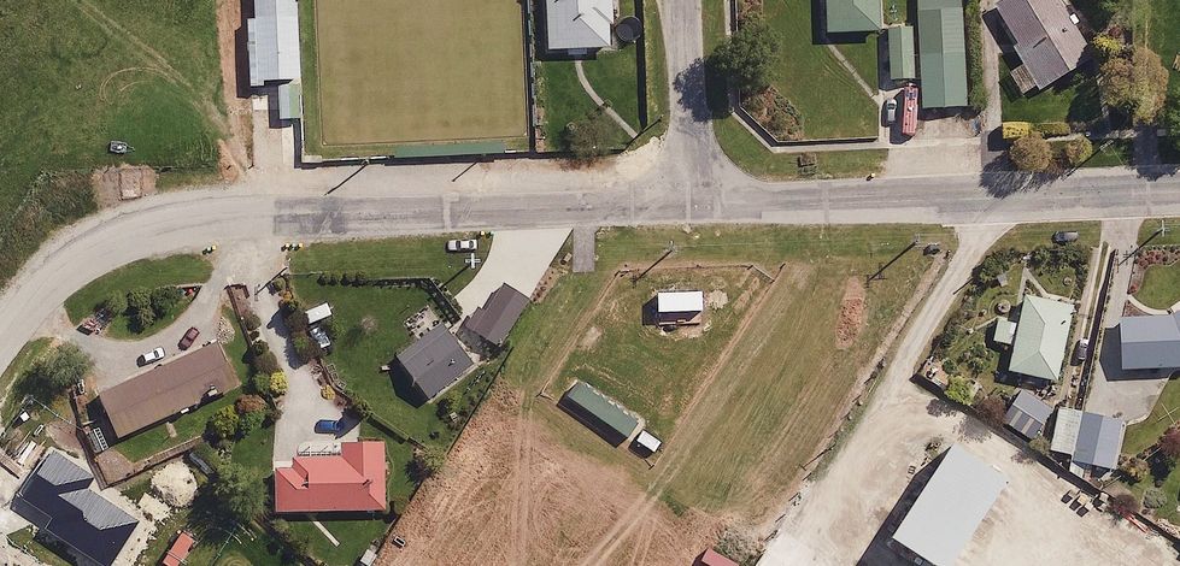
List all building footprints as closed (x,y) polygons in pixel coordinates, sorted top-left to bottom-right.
[(298,0),(252,0),(252,20),(243,20),(244,93),(303,89),(298,0)] [(552,50),(615,46),(612,0),(549,0),(552,50)] [(826,40),(880,39),(879,0),(825,0),(826,40)] [(1028,98),(1096,62),(1063,0),(1011,0),(994,9),(1024,66),(1014,72),(1028,98)] [(910,26),(887,27),(889,83),(911,83),(910,26)] [(969,54),(917,56),(918,114),(970,113),(969,54)] [(1022,321),(997,316),(991,343),(1014,348),(1008,377),(1058,387),(1074,309),(1026,299),(1022,321)] [(1174,319),(1122,321),(1124,373),(1179,370),(1179,315),(1174,319)] [(447,329),(399,361),(428,404),(476,372),(447,329)] [(99,397),(120,445),(236,394),(215,346),(99,397)] [(1021,391),(999,424),(1031,445),(1052,412),(1021,391)] [(1059,409),(1049,451),(1073,457),(1071,463),(1109,473),(1121,424),(1059,409)] [(276,473),(278,515),(390,514),(390,442),(342,443),(343,460),(295,462),(295,473),(276,473)] [(958,446),(896,533),(944,565),(948,565),(1008,481),(958,446)]
